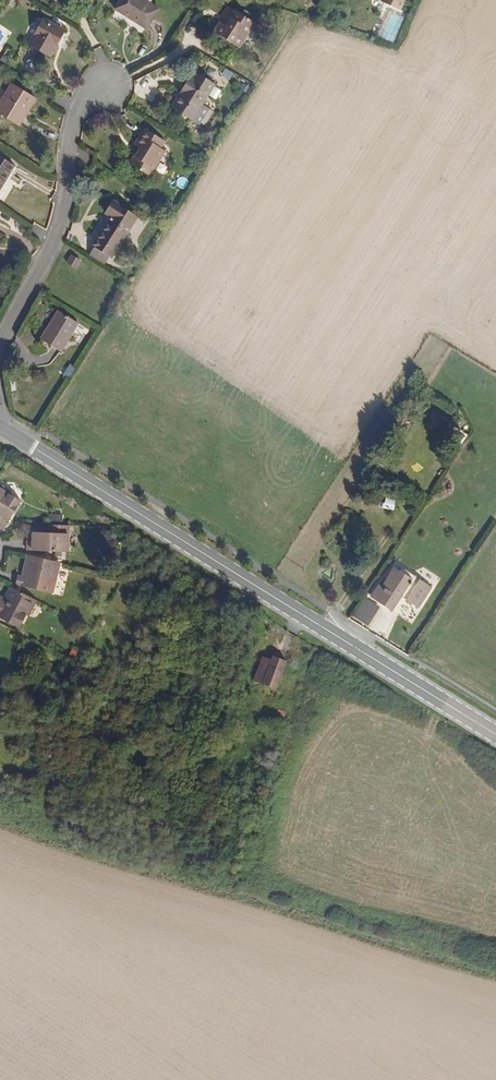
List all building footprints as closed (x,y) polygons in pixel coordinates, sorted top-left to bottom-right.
[(157,5),(150,0),(118,0),(114,6),(129,17),(131,14),(145,24),(157,5)] [(237,44),(253,20),(233,8),(224,21),(219,18),(212,29),(237,44)] [(48,52),(62,27),(41,15),(28,39),(48,52)] [(201,99),(214,77),(196,65),(194,69),(192,68),(179,87),(182,89),(173,103),(197,118),(207,102),(201,99)] [(34,93),(10,79),(0,97),(0,108),(19,119),(34,93)] [(159,143),(163,136),(145,125),(140,132),(144,135),(129,159),(149,171),(164,147),(159,143)] [(14,160),(0,151),(0,175),(4,167),(8,169),(14,160)] [(111,251),(137,210),(113,195),(106,207),(112,211),(94,240),(95,241),(110,250),(111,251)] [(106,257),(110,250),(95,241),(91,248),(106,257)] [(77,262),(82,254),(73,248),(68,257),(77,262)] [(60,344),(78,317),(58,305),(41,332),(60,344)] [(11,495),(0,487),(0,492),(8,498),(11,495)] [(8,498),(0,492),(0,532),(18,506),(8,498)] [(62,545),(68,546),(68,537),(63,537),(63,528),(54,528),(54,536),(49,535),(35,535),(35,542),(30,542),(30,552),(62,554),(62,545)] [(53,596),(61,566),(29,558),(27,565),(31,567),(29,574),(33,577),(31,581),(23,578),(20,577),(16,586),(53,596)] [(27,565),(23,578),(31,581),(33,577),(29,574),(31,567),(27,565)] [(419,606),(432,585),(402,565),(400,569),(396,567),(384,585),(381,590),(383,592),(378,600),(382,602),(393,609),(404,592),(409,596),(407,599),(419,606)] [(381,590),(384,585),(379,582),(371,595),(378,600),(383,592),(381,590)] [(32,600),(10,589),(5,600),(3,605),(0,604),(0,619),(19,628),(24,617),(32,600)] [(354,615),(370,624),(380,606),(364,598),(354,615)] [(29,619),(37,602),(32,600),(24,617),(29,619)] [(277,691),(287,664),(273,658),(272,662),(262,658),(254,683),(277,691)]
